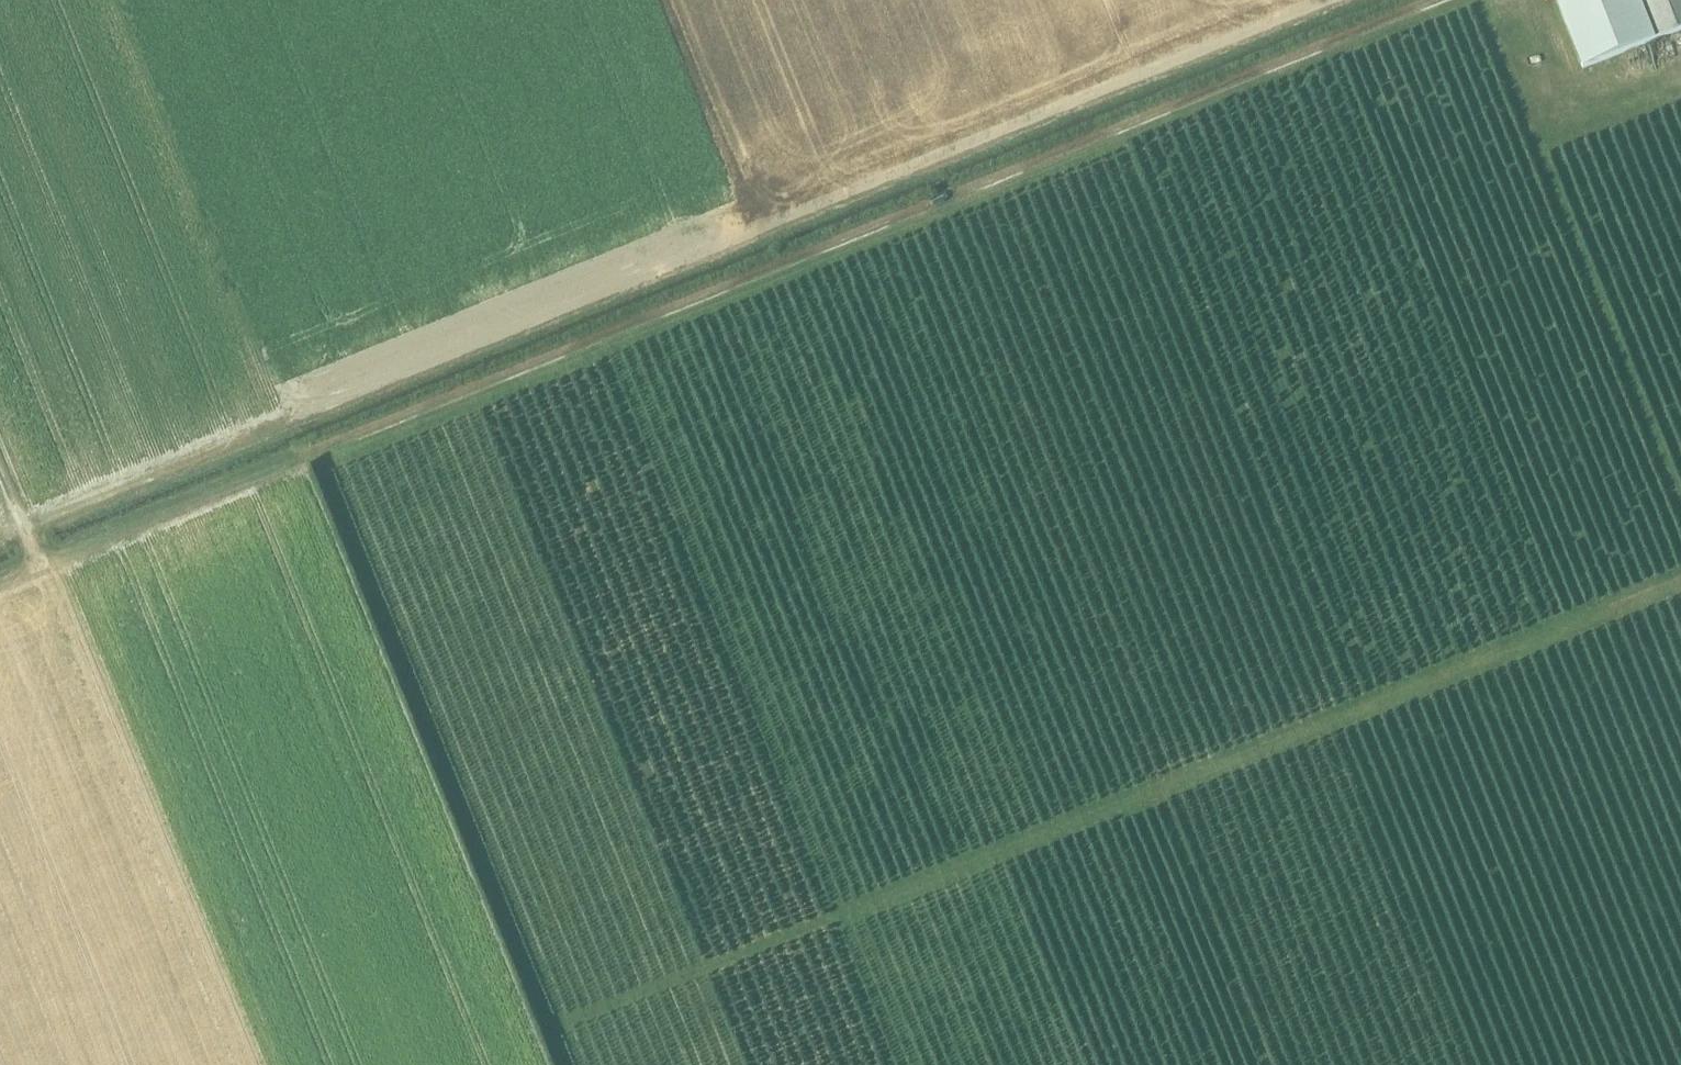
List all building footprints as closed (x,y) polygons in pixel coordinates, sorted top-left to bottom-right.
[(1582,65),(1658,37),(1658,36),(1680,28),(1680,0),(1557,0),(1582,65)] [(1668,599),(1680,593),(1680,580),(1663,587),(1668,599)]
